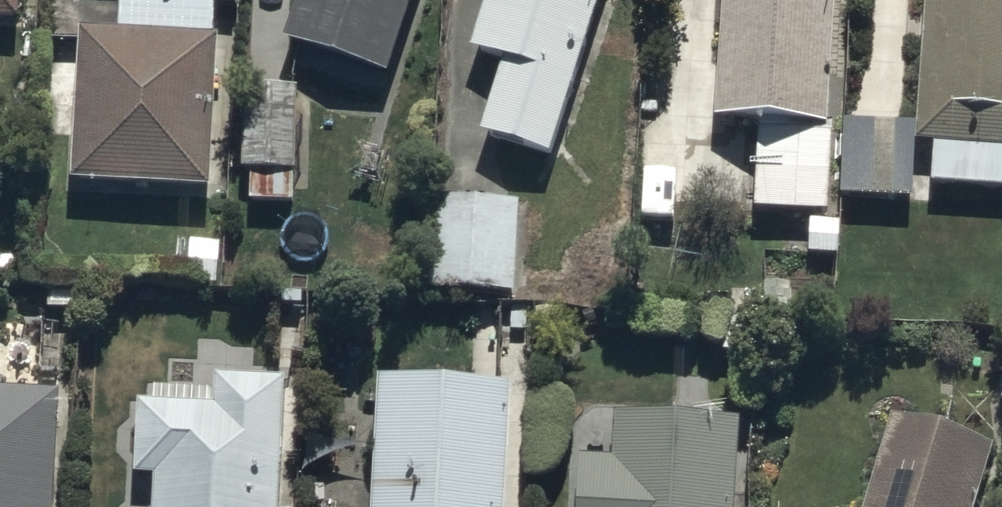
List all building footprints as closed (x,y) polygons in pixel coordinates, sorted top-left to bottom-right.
[(16,18),(17,0),(0,0),(0,18),(16,18)] [(206,196),(219,0),(120,0),(118,29),(76,26),(65,187),(206,196)] [(389,80),(415,0),(296,0),(282,46),(389,80)] [(602,0),(483,0),(467,56),(501,66),(480,140),(554,161),(602,0)] [(837,0),(722,0),(717,120),(762,122),(758,213),(827,216),(837,0)] [(1001,186),(1001,0),(923,0),(914,142),(929,143),(926,182),(1001,186)] [(294,92),(244,92),(245,203),(295,203),(294,92)] [(913,124),(841,120),(838,192),(909,196),(913,124)] [(513,308),(516,204),(439,202),(436,306),(513,308)] [(512,382),(381,375),(373,506),(505,506),(512,382)] [(282,380),(213,377),(212,391),(151,389),(150,405),(140,405),(137,478),(155,479),(154,506),(277,506),(282,380)] [(57,390),(57,388),(0,385),(0,506),(51,506),(57,390)] [(998,443),(892,412),(863,506),(979,506),(998,443)] [(740,421),(612,414),(610,458),(580,456),(577,506),(735,506),(740,421)]
